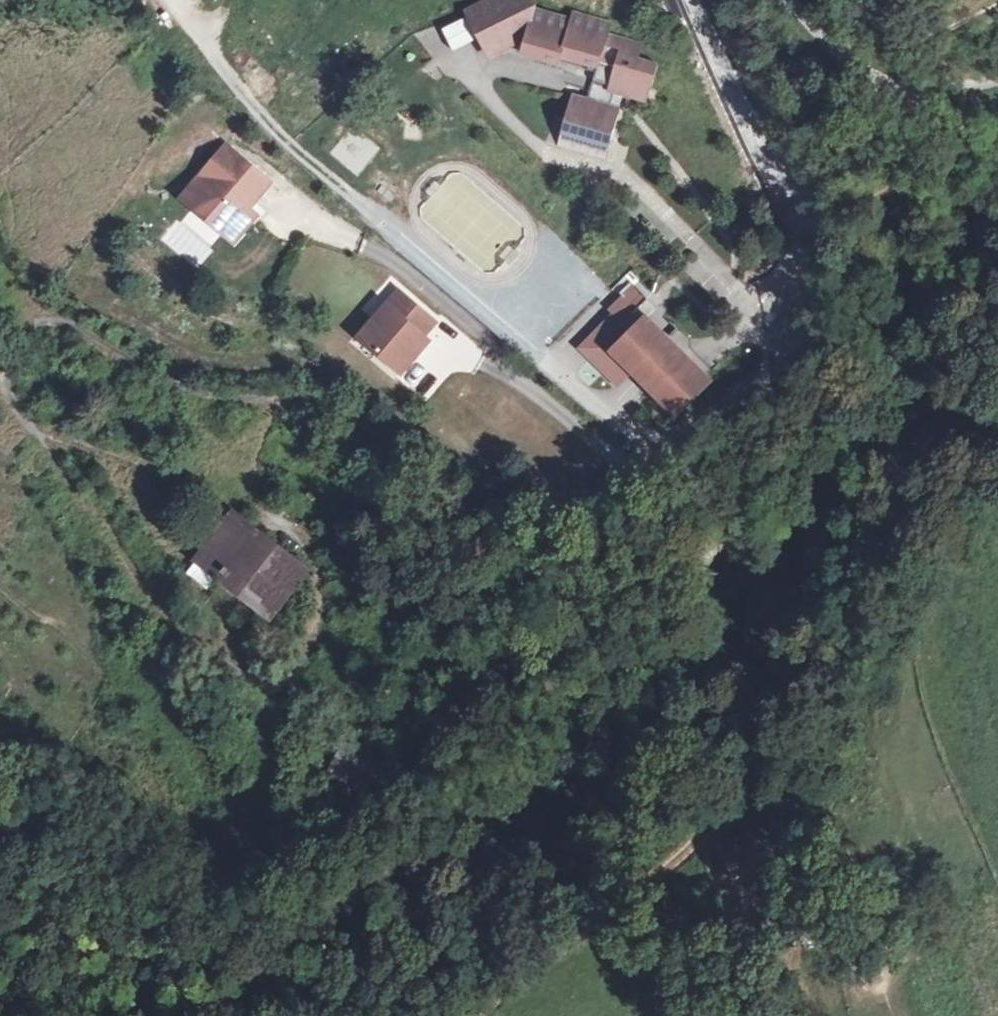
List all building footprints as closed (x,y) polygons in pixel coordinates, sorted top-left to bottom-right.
[(409,19),(425,54),(467,32),(450,0),(446,0),(409,19)] [(467,12),(489,55),(525,37),(534,9),(529,0),(492,0),(467,12)] [(570,19),(534,9),(525,37),(523,46),(559,56),(558,61),(596,72),(588,100),(573,96),(558,145),(605,159),(619,109),(609,107),(614,91),(646,101),(656,65),(637,60),(642,45),(608,36),(610,23),(572,13),(570,19)] [(357,175),(379,150),(355,129),(333,154),(357,175)] [(269,182),(227,146),(191,189),(201,199),(194,207),(223,232),(231,223),(241,233),(255,215),(248,209),(269,182)] [(201,199),(191,189),(183,199),(194,207),(201,199)] [(231,223),(223,232),(234,241),(241,233),(231,223)] [(636,310),(647,298),(631,282),(619,294),(623,298),(636,310)] [(421,311),(398,292),(363,333),(379,347),(376,351),(401,372),(428,341),(422,336),(410,325),(421,311)] [(618,386),(635,368),(614,348),(630,332),(622,324),(636,310),(623,298),(609,311),(613,315),(580,348),(618,386)] [(657,307),(647,298),(636,310),(622,324),(630,332),(614,348),(635,368),(657,389),(654,393),(675,414),(708,380),(646,318),(657,307)] [(434,323),(421,311),(410,325),(422,336),(434,323)] [(379,347),(363,333),(360,337),(376,351),(379,347)] [(253,539),(256,534),(231,515),(228,519),(253,539)] [(253,539),(228,519),(177,583),(205,605),(222,583),(225,579),(220,575),(226,567),(243,581),(238,588),(239,589),(253,599),(247,607),(265,620),(305,570),(257,533),(256,534),(253,539)] [(236,593),(239,589),(238,588),(243,581),(226,567),(220,575),(225,579),(222,583),(236,593)]
